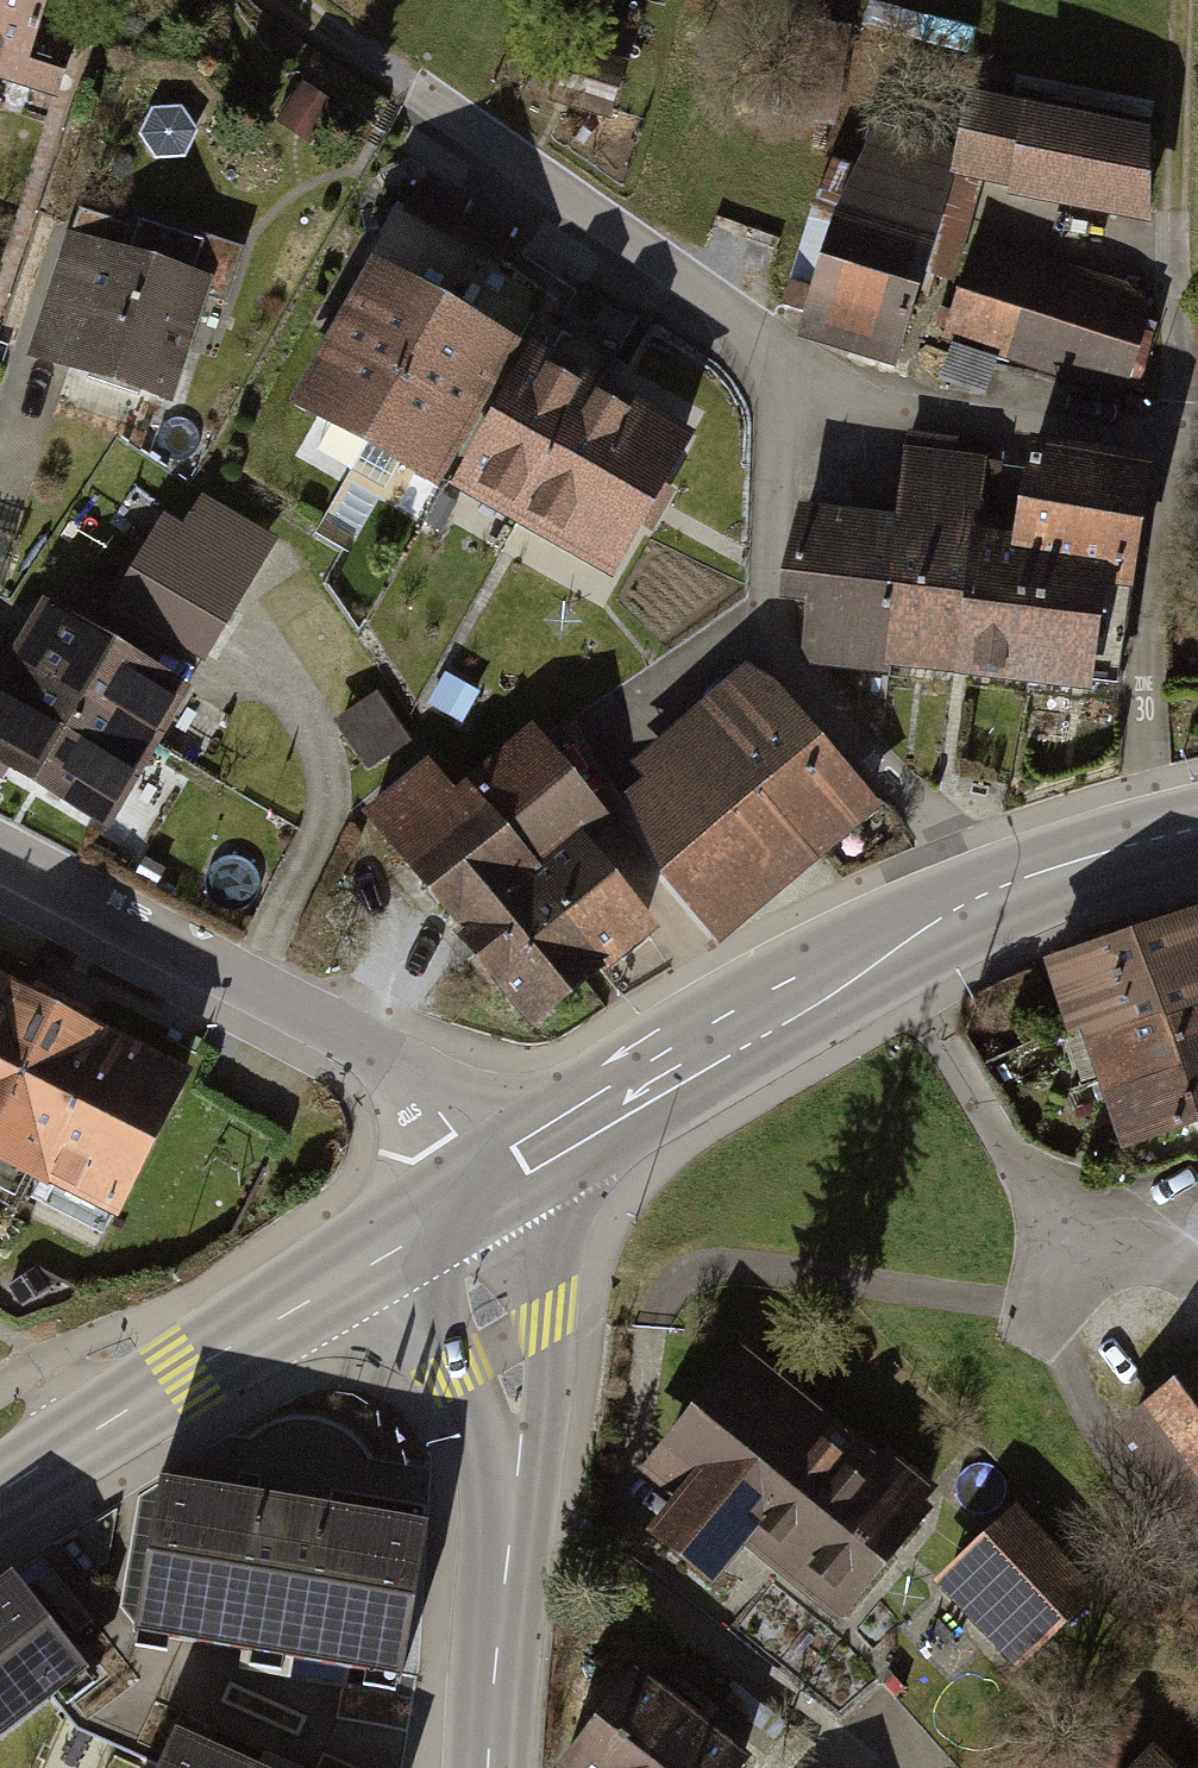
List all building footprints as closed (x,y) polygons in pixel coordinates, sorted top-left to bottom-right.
[(24,0),(0,0),(0,67),(24,0)] [(1134,133),(957,95),(944,158),(1121,196),(1134,133)] [(856,131),(784,323),(867,355),(939,162),(856,131)] [(1197,238),(1197,195),(1189,197),(1197,238)] [(195,272),(52,226),(13,348),(155,394),(195,272)] [(969,249),(941,334),(1120,392),(1148,307),(969,249)] [(436,298),(355,255),(279,398),(360,441),(436,298)] [(517,341),(436,298),(360,441),(441,484),(517,341)] [(597,383),(517,341),(441,484),(521,526),(597,383)] [(678,426),(597,383),(521,526),(602,569),(678,426)] [(907,442),(897,531),(884,668),(927,674),(949,446),(907,442)] [(1010,452),(949,446),(927,674),(987,680),(999,558),(1010,452)] [(1131,464),(1010,452),(999,558),(1121,570),(1131,464)] [(174,681),(237,575),(145,521),(116,571),(82,627),(174,681)] [(884,668),(897,531),(804,524),(788,606),(813,612),(811,662),(884,668)] [(1108,694),(1121,570),(999,558),(987,680),(987,682),(1108,694)] [(174,681),(82,627),(32,598),(1,650),(0,649),(0,773),(88,825),(174,681)] [(595,804),(701,931),(856,803),(750,675),(595,804)] [(517,733),(447,784),(582,970),(652,920),(517,733)] [(447,784),(382,831),(516,1017),(582,970),(447,784)] [(1057,1029),(1197,983),(1197,897),(1032,951),(1057,1029)] [(0,980),(0,1175),(82,1218),(163,1064),(0,980)] [(1076,1080),(1197,1039),(1197,983),(1057,1029),(1076,1080)] [(1095,1138),(1197,1104),(1197,1039),(1076,1080),(1095,1138)] [(818,1624),(924,1492),(733,1340),(627,1472),(647,1490),(619,1528),(691,1580),(719,1542),(818,1624)] [(1126,1394),(1197,1499),(1197,1345),(1126,1394)] [(170,1483),(143,1654),(415,1697),(443,1526),(170,1483)] [(1000,1514),(923,1591),(1007,1674),(1083,1597),(1000,1514)] [(0,1598),(0,1757),(104,1675),(26,1577),(0,1598)] [(729,1752),(620,1660),(539,1755),(555,1767),(715,1767),(729,1752)] [(189,1731),(172,1767),(273,1767),(189,1731)] [(1114,1767),(1161,1767),(1137,1744),(1114,1767)]
